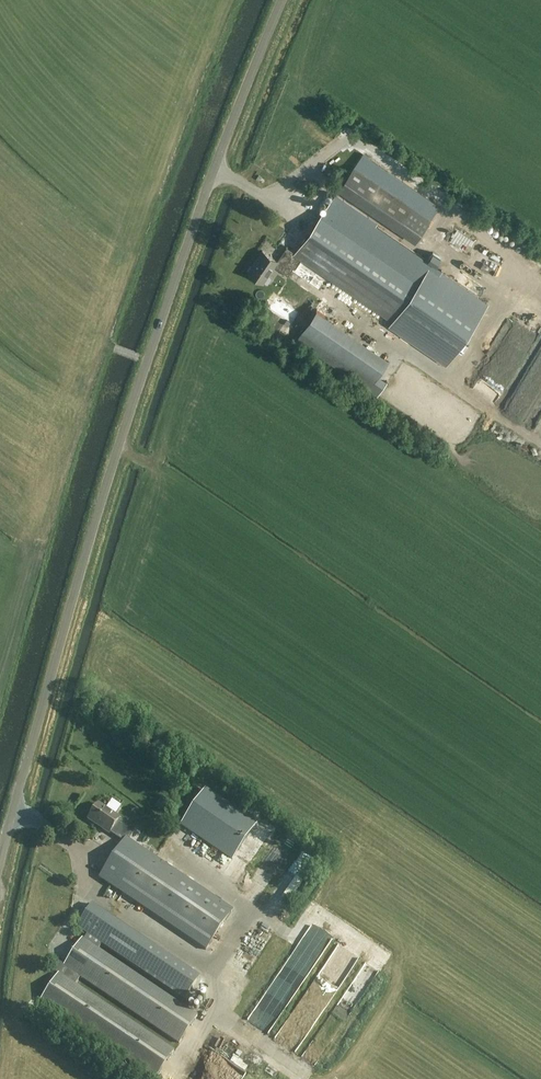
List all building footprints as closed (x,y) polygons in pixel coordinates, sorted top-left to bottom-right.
[(431,220),(412,207),(354,167),(339,189),(397,229),(416,242),(431,220)] [(263,251),(248,273),(263,283),(275,266),(288,276),(300,259),(393,322),(391,325),(447,363),(487,305),(440,273),(442,271),(375,225),(377,223),(335,194),(326,207),(295,254),(286,248),(277,261),(263,251)] [(292,213),(308,219),(311,213),(295,206),(292,213)] [(426,255),(438,260),(443,249),(431,244),(426,255)] [(310,278),(335,294),(331,299),(353,314),(356,310),(364,315),(369,308),(313,273),(310,278)] [(283,297),(277,307),(284,312),(290,302),(283,297)] [(317,310),(296,340),(369,390),(389,359),(317,310)] [(402,377),(455,416),(464,404),(411,365),(402,377)] [(476,386),(498,396),(504,383),(482,372),(476,386)] [(515,394),(507,407),(524,418),(532,405),(515,394)] [(540,471),(535,470),(533,480),(540,482),(540,470),(540,471)] [(196,825),(246,859),(269,826),(218,791),(196,825)] [(109,803),(116,810),(123,803),(115,796),(109,803)] [(206,950),(233,910),(129,840),(136,830),(119,819),(120,818),(99,803),(88,819),(109,834),(110,833),(123,842),(99,878),(206,950)] [(199,856),(204,848),(198,844),(193,852),(199,856)] [(214,864),(221,868),(226,861),(219,856),(214,864)] [(76,927),(135,966),(150,943),(92,904),(76,927)] [(197,1016),(82,938),(64,965),(58,961),(53,970),(58,973),(39,1001),(155,1078),(174,1051),(68,979),(73,972),(179,1043),(197,1016)] [(186,965),(178,967),(180,976),(187,974),(186,965)]
